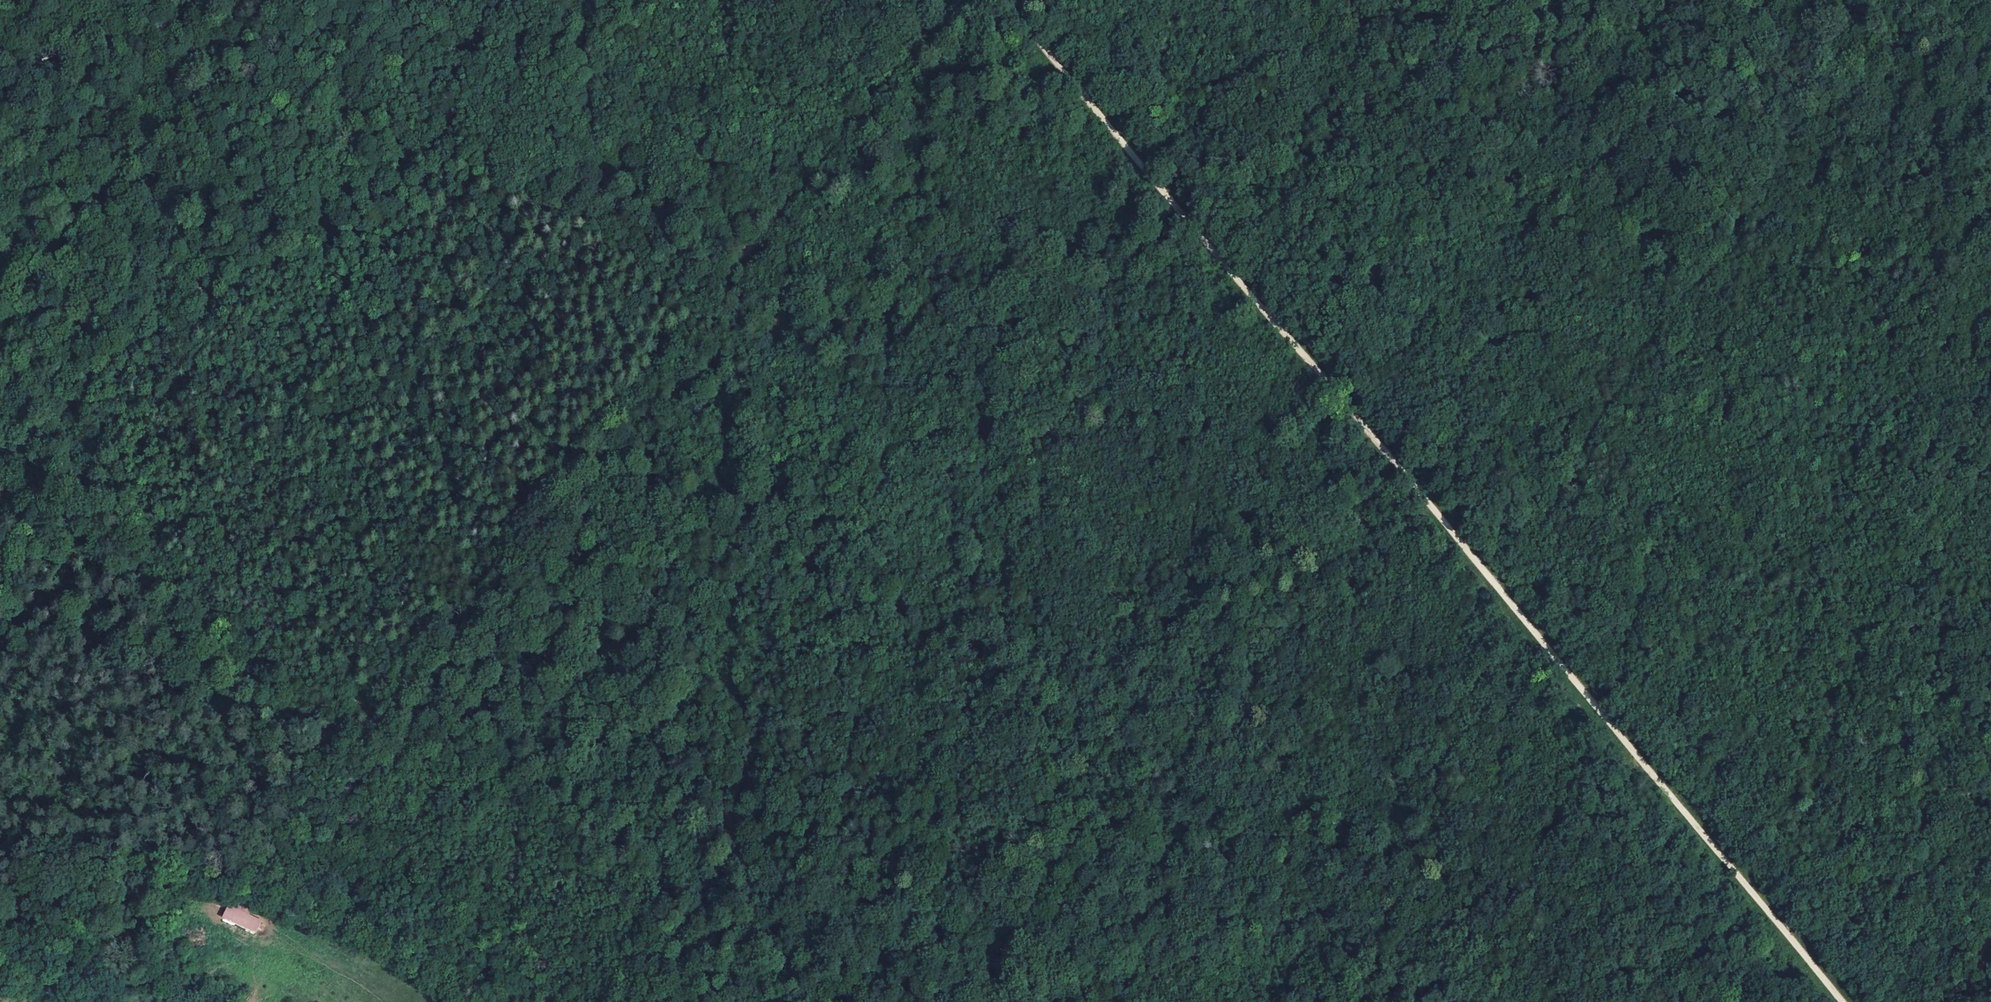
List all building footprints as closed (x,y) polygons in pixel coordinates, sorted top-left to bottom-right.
[(227,905),(221,919),(256,932),(262,917),(227,905)]
